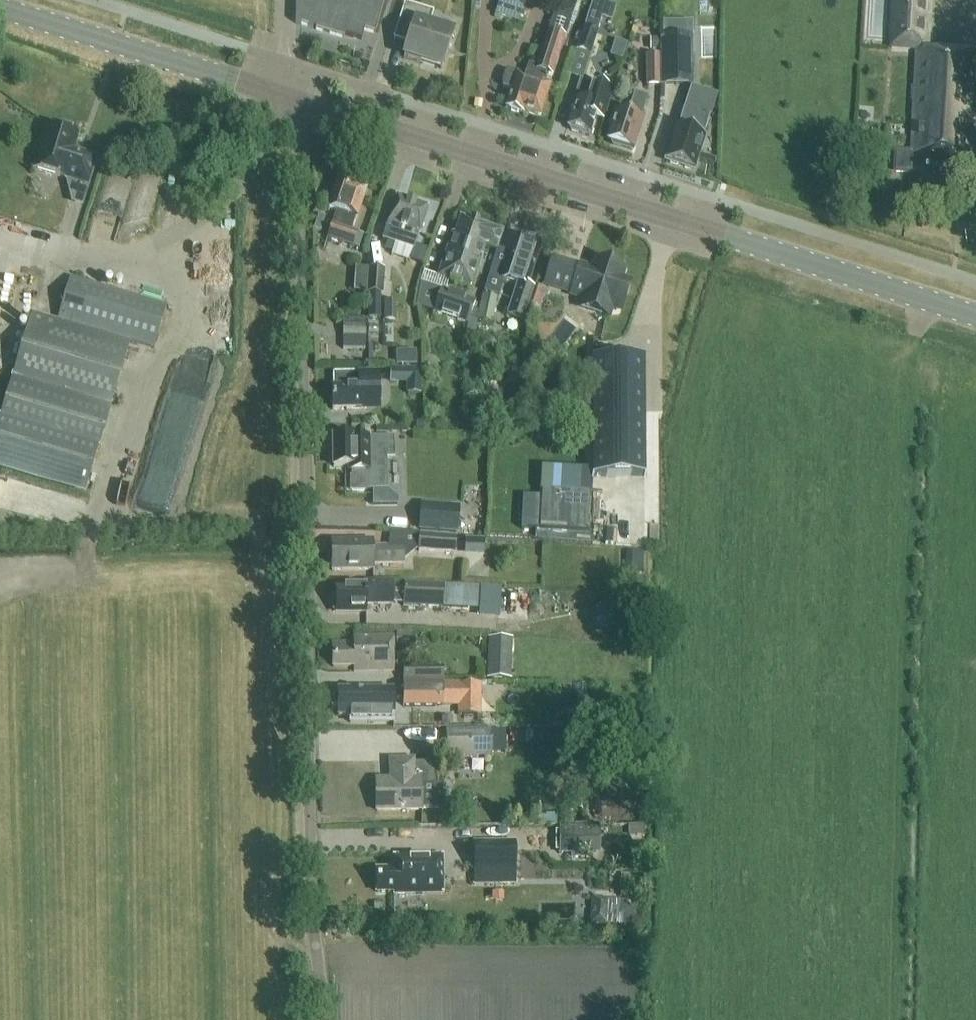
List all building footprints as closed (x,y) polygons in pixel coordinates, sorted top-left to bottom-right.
[(295,23),(344,37),(344,35),(361,40),(364,30),(375,33),(385,0),(296,0),(295,23)] [(526,0),(494,0),(493,3),(498,4),(495,15),(518,23),(526,0)] [(577,0),(558,0),(553,17),(570,22),(577,0)] [(583,27),(597,32),(606,2),(600,0),(591,0),(583,27)] [(912,173),(911,196),(917,197),(917,207),(940,208),(941,175),(975,177),(975,53),(930,50),(933,0),(896,0),(893,49),(918,51),(912,155),(894,154),(893,172),(912,173)] [(441,69),(453,33),(429,25),(432,14),(405,5),(394,39),(408,44),(403,57),(441,69)] [(551,76),(568,24),(552,19),(536,68),(533,66),(530,76),(525,75),(524,77),(516,75),(506,108),(508,109),(511,111),(517,114),(521,113),(523,114),(523,112),(540,117),(550,86),(544,84),(548,74),(551,76)] [(583,27),(575,51),(590,56),(598,32),(583,27)] [(610,53),(615,38),(599,33),(594,48),(610,53)] [(693,85),(692,35),(660,36),(660,39),(659,39),(660,51),(660,55),(660,58),(660,86),(693,85)] [(660,51),(659,39),(650,39),(650,52),(660,51)] [(660,58),(660,55),(646,55),(646,86),(660,86),(660,58)] [(613,90),(592,83),(583,80),(577,98),(576,99),(574,99),(571,109),(573,110),(567,127),(590,134),(599,106),(607,108),(613,90)] [(641,118),(645,107),(648,97),(636,92),(629,114),(616,110),(610,126),(612,126),(608,140),(612,141),(612,144),(621,147),(623,145),(632,148),(642,119),(641,118)] [(677,128),(675,127),(670,142),(672,142),(666,160),(669,161),(670,163),(677,166),(679,164),(694,169),(698,154),(700,154),(706,137),(704,136),(714,103),(688,94),(677,128)] [(74,150),(79,135),(47,125),(34,169),(65,179),(88,186),(97,157),(74,150)] [(337,210),(328,238),(353,246),(357,233),(352,231),(366,188),(338,178),(329,208),(337,210)] [(386,228),(382,240),(412,249),(413,250),(415,245),(417,238),(417,239),(428,208),(396,198),(386,228)] [(470,288),(484,246),(496,251),(502,234),(490,229),(460,219),(455,235),(452,234),(437,277),(443,279),(470,288)] [(528,288),(541,246),(517,238),(504,280),(518,285),(508,315),(523,320),(526,313),(527,314),(528,310),(534,290),(528,288)] [(584,298),(593,271),(580,267),(580,269),(554,261),(547,284),(572,292),(572,294),(584,298)] [(618,309),(627,283),(620,280),(622,272),(595,264),(593,271),(584,298),(582,306),(608,314),(611,307),(618,309)] [(367,270),(366,295),(383,296),(384,271),(367,270)] [(130,341),(154,348),(167,306),(70,277),(57,319),(32,311),(0,413),(0,464),(84,489),(130,341)] [(420,283),(416,306),(434,312),(468,324),(473,309),(475,302),(439,290),(420,283)] [(545,293),(534,290),(528,310),(527,314),(537,317),(545,293)] [(491,323),(497,297),(484,294),(478,320),(491,323)] [(370,297),(370,321),(381,321),(381,297),(370,297)] [(385,301),(385,320),(395,320),(395,301),(385,301)] [(468,324),(464,334),(465,335),(477,339),(477,310),(473,309),(468,324)] [(343,349),(365,349),(366,319),(343,318),(343,349)] [(416,352),(396,352),(396,366),(416,366),(416,352)] [(592,479),(646,480),(646,361),(592,361),(592,479)] [(421,369),(406,369),(407,394),(421,394),(421,369)] [(334,388),(332,388),(333,410),(364,409),(379,409),(379,400),(378,373),(375,373),(358,374),(334,374),(334,388)] [(354,437),(333,437),(334,467),(352,467),(352,470),(349,470),(349,471),(351,471),(351,490),(387,489),(386,437),(354,438),(354,437)] [(540,489),(538,529),(587,531),(589,492),(540,489)] [(594,543),(629,543),(629,494),(594,494),(594,543)] [(418,503),(416,530),(454,532),(456,506),(418,503)] [(411,531),(412,516),(388,516),(388,531),(411,531)] [(457,537),(419,534),(418,552),(455,554),(457,537)] [(404,563),(404,547),(372,547),(372,541),(332,542),(332,571),(373,570),(373,564),(404,563)] [(465,555),(482,555),(482,541),(466,541),(465,555)] [(625,552),(623,572),(639,573),(640,553),(625,552)] [(364,581),(364,588),(335,588),(335,598),(333,598),(333,610),(335,610),(335,612),(366,612),(366,606),(393,606),(392,581),(364,581)] [(443,609),(444,585),(405,582),(403,607),(443,609)] [(444,585),(443,609),(477,611),(478,587),(444,585)] [(354,672),(393,672),(393,637),(354,637),(354,643),(333,643),(333,667),(354,667),(354,672)] [(511,679),(513,638),(489,637),(487,678),(511,679)] [(443,683),(443,666),(403,666),(403,683),(458,683),(443,683)] [(458,683),(403,683),(403,707),(457,707),(457,716),(481,716),(481,683),(458,683)] [(335,692),(335,720),(346,720),(346,726),(368,726),(368,723),(392,723),(392,693),(369,693),(369,692),(335,692)] [(489,757),(488,729),(446,730),(447,758),(489,757)] [(390,780),(376,780),(376,811),(443,810),(443,785),(434,785),(433,763),(414,764),(414,759),(389,760),(390,780)] [(596,830),(556,831),(557,852),(597,851),(596,830)] [(514,842),(474,842),(474,870),(514,870),(514,842)] [(393,856),(394,870),(381,870),(381,893),(398,892),(398,895),(443,894),(442,856),(393,856)] [(591,925),(607,925),(608,899),(592,899),(591,925)]
